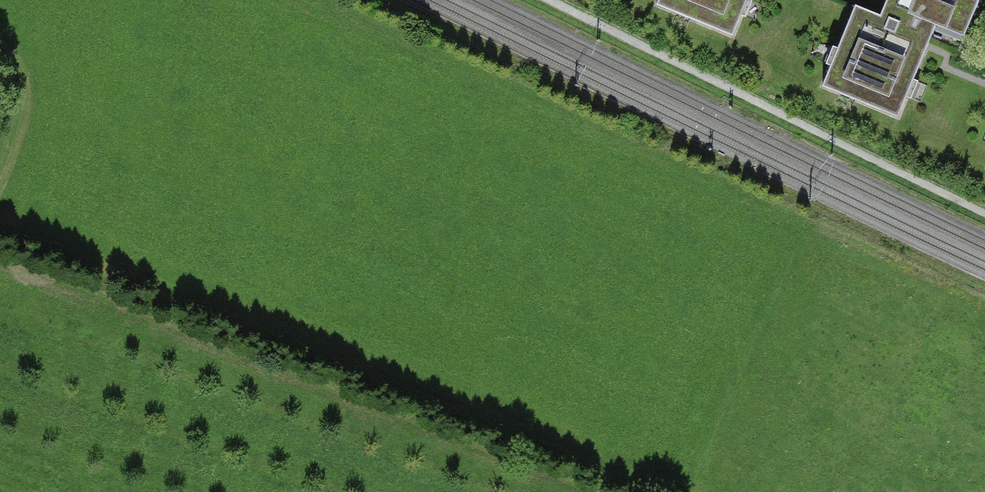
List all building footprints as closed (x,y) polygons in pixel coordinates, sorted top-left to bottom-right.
[(736,30),(748,0),(664,0),(736,30)] [(819,74),(900,108),(927,45),(942,11),(960,18),(968,0),(887,0),(886,2),(881,0),(851,0),(819,74)]
